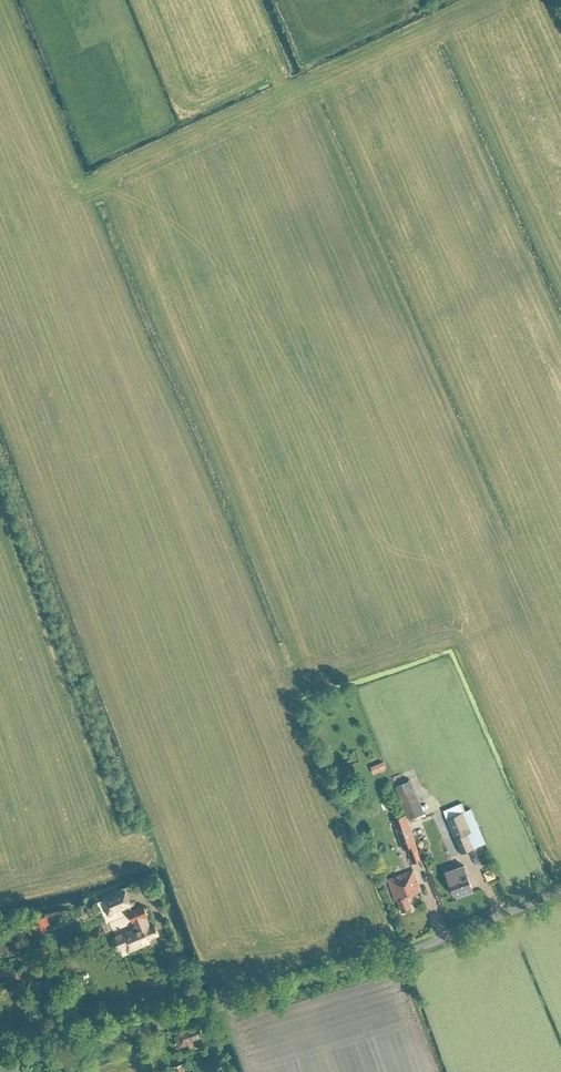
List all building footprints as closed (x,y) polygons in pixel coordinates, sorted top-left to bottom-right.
[(386,768),(383,761),(370,766),(373,773),(386,768)] [(425,813),(414,787),(398,794),(409,820),(425,813)] [(465,809),(462,801),(444,809),(454,834),(454,835),(461,851),(485,841),(471,807),(465,809)] [(407,847),(416,844),(405,813),(393,818),(403,848),(407,847)] [(413,863),(421,860),(416,844),(407,847),(413,863)] [(432,858),(428,849),(421,852),(424,860),(432,858)] [(453,893),(472,887),(467,873),(464,864),(445,871),(453,893)] [(411,908),(407,896),(420,891),(413,869),(388,878),(396,900),(397,899),(401,911),(411,908)] [(108,914),(130,904),(124,890),(102,900),(108,914)] [(155,925),(151,926),(147,916),(149,915),(144,903),(128,910),(133,921),(135,924),(133,925),(135,928),(121,934),(112,937),(111,938),(111,940),(110,941),(110,943),(111,944),(111,945),(111,946),(112,947),(113,949),(114,949),(116,950),(118,951),(120,951),(122,950),(127,948),(128,951),(149,942),(147,938),(158,933),(155,925)] [(50,924),(47,916),(34,919),(38,933),(47,931),(46,925),(50,924)] [(189,1045),(200,1041),(198,1036),(203,1034),(199,1026),(174,1036),(178,1048),(188,1044),(189,1045)] [(182,1063),(173,1066),(175,1071),(186,1071),(182,1063)]
